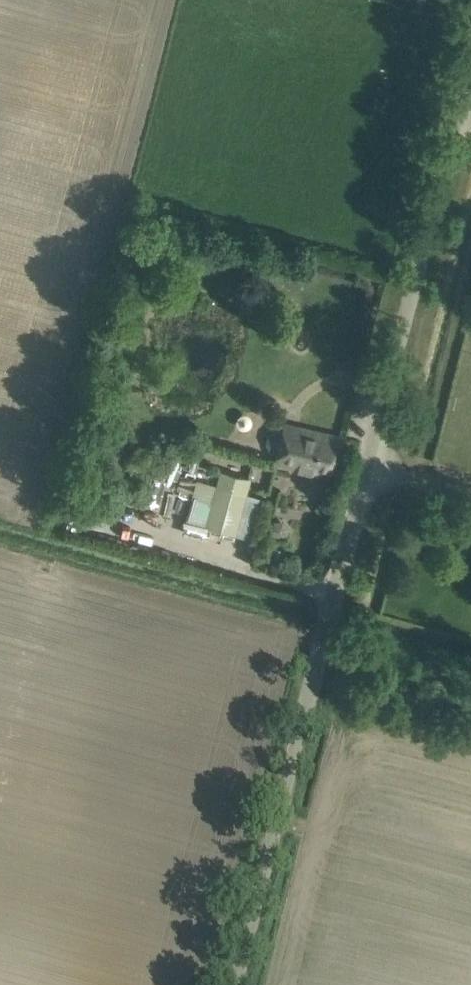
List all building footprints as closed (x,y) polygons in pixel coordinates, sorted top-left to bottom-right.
[(269,434),(267,441),(270,448),(279,452),(277,460),(299,465),(298,467),(312,471),(313,469),(332,474),(341,437),(321,433),(285,424),(284,429),(275,429),(269,434)] [(186,519),(252,537),(262,496),(197,478),(186,519)] [(408,490),(405,502),(420,506),(423,494),(408,490)] [(327,494),(318,503),(328,513),(335,502),(327,494)]
